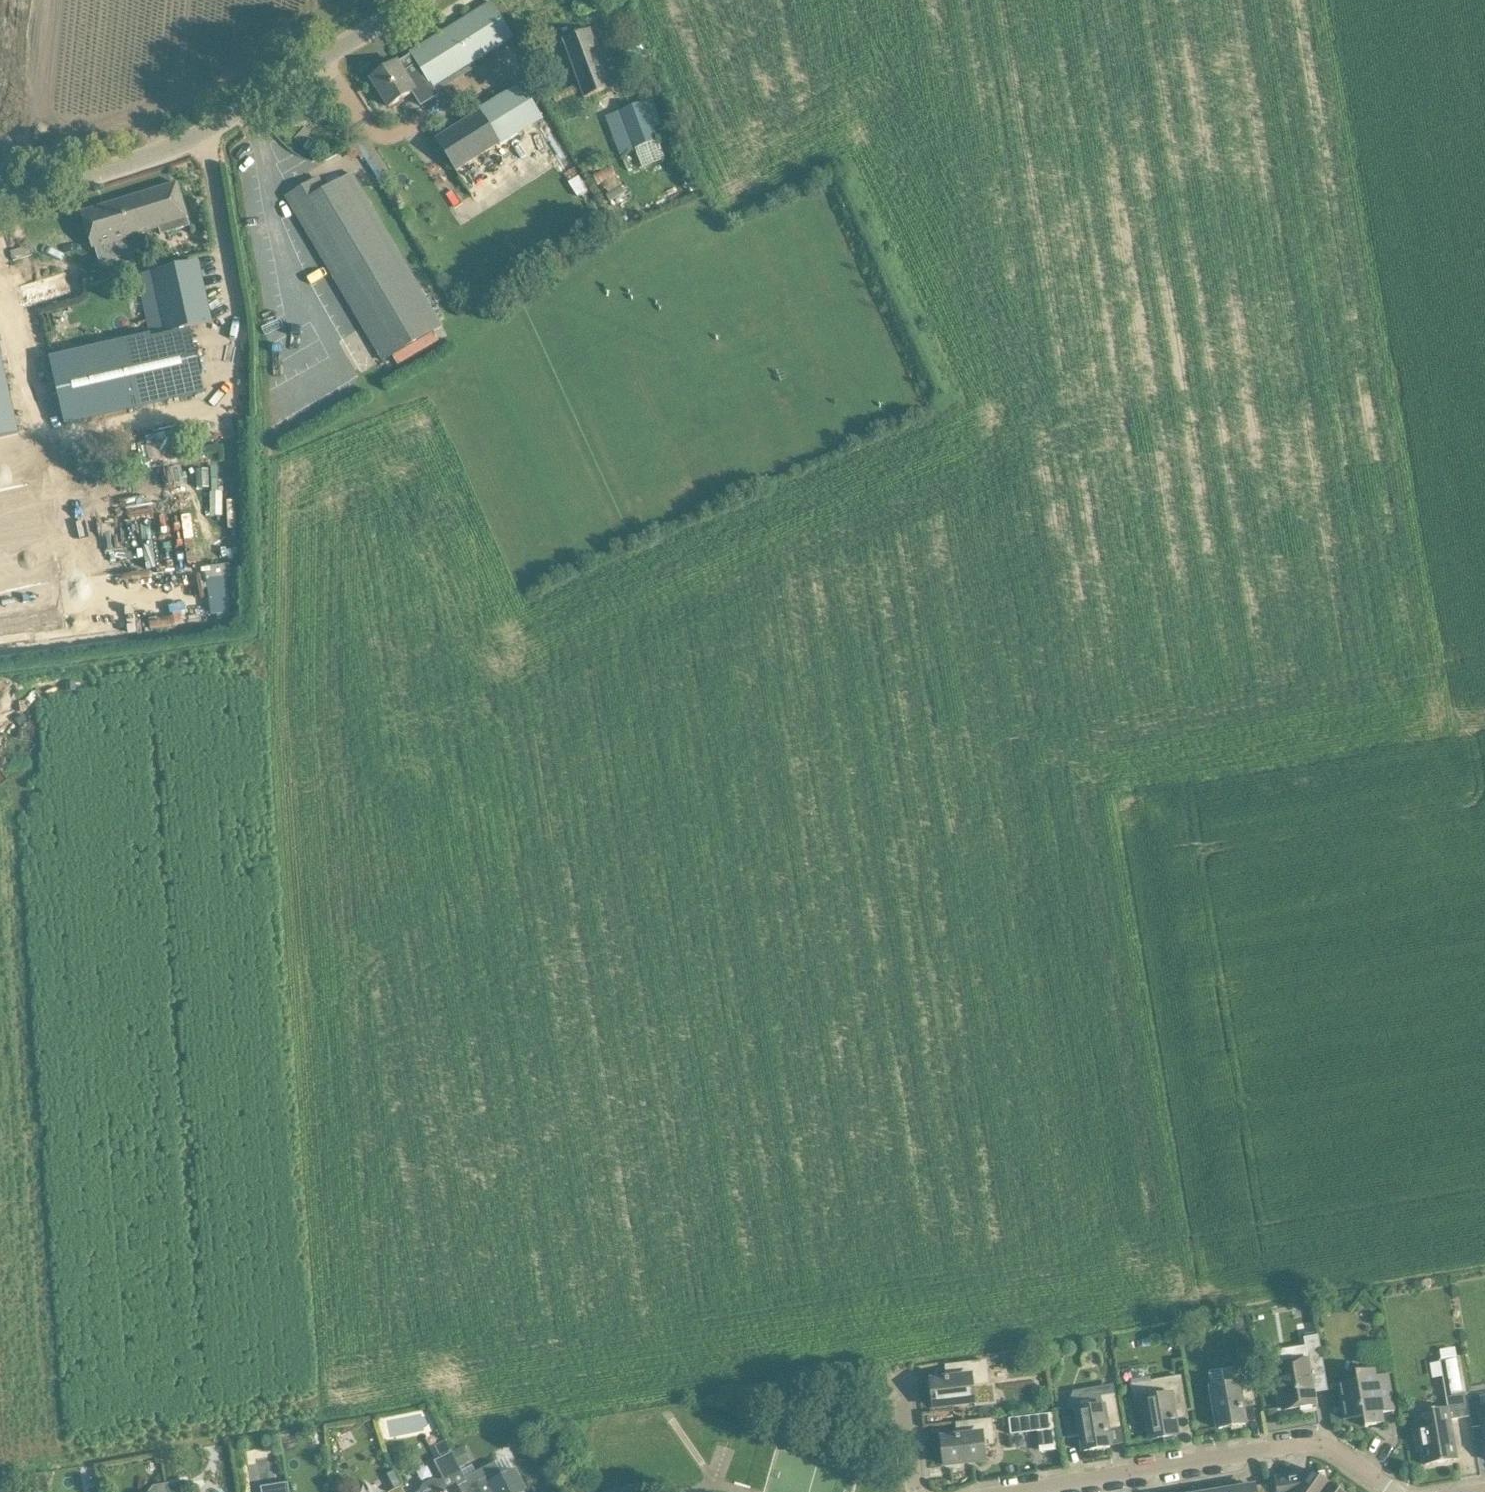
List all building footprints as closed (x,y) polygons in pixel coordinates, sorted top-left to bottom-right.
[(397,62),(390,67),(371,78),(389,107),(415,91),(418,97),(514,37),(492,3),(411,53),(412,55),(398,63),(397,62)] [(611,86),(589,29),(563,39),(584,96),(611,86)] [(515,131),(496,100),(477,112),(478,114),(434,142),(453,171),(515,131)] [(646,101),(606,116),(620,153),(660,138),(646,101)] [(313,182),(286,197),(383,361),(442,326),(352,174),(319,193),(313,182)] [(190,226),(177,183),(81,213),(92,249),(97,247),(100,257),(101,262),(136,251),(134,247),(135,247),(132,237),(159,229),(161,235),(190,226)] [(205,392),(191,329),(211,324),(197,262),(154,272),(158,288),(141,292),(151,336),(50,359),(65,424),(205,392)] [(28,307),(75,292),(67,269),(20,284),(28,307)] [(19,435),(0,353),(0,439),(19,435)] [(146,446),(154,466),(182,455),(174,434),(146,446)] [(1308,1361),(1276,1366),(1284,1410),(1316,1404),(1311,1369),(1324,1367),(1319,1335),(1304,1338),(1308,1361)] [(1422,1447),(1426,1465),(1458,1460),(1451,1420),(1471,1417),(1460,1356),(1439,1360),(1447,1408),(1417,1413),(1419,1427),(1416,1428),(1419,1448),(1422,1447)] [(952,1365),(954,1378),(930,1381),(933,1407),(975,1402),(974,1388),(989,1386),(986,1361),(952,1365)] [(1219,1429),(1230,1427),(1245,1424),(1241,1401),(1254,1399),(1248,1365),(1223,1369),(1226,1385),(1212,1387),(1219,1429)] [(1363,1417),(1364,1420),(1365,1427),(1384,1424),(1382,1414),(1395,1411),(1388,1375),(1376,1377),(1374,1370),(1356,1373),(1357,1380),(1338,1383),(1345,1420),(1363,1417)] [(1177,1436),(1176,1427),(1173,1413),(1186,1411),(1181,1377),(1156,1381),(1158,1396),(1144,1399),(1151,1440),(1177,1436)] [(1064,1413),(1065,1417),(1069,1438),(1081,1436),(1084,1452),(1110,1447),(1106,1424),(1119,1422),(1114,1394),(1090,1398),(1092,1408),(1064,1413)] [(1041,1451),(1057,1449),(1052,1414),(1009,1419),(1011,1435),(1039,1431),(1041,1451)] [(994,1444),(992,1427),(991,1420),(963,1423),(964,1436),(941,1439),(944,1465),(986,1460),(984,1445),(994,1444)] [(417,1491),(473,1491),(465,1478),(446,1440),(436,1445),(442,1455),(433,1460),(443,1479),(441,1480),(436,1479),(434,1478),(431,1479),(424,1482),(421,1486),(421,1488),(421,1490),(417,1491)] [(473,1491),(526,1491),(514,1469),(502,1475),(496,1462),(465,1478),(473,1491)] [(1297,1478),(1296,1474),(1275,1477),(1277,1491),(1324,1491),(1330,1484),(1326,1481),(1325,1471),(1315,1473),(1310,1470),(1302,1482),(1297,1478)] [(402,1486),(396,1474),(384,1480),(390,1491),(389,1491),(406,1491),(402,1486)] [(167,1483),(169,1491),(180,1491),(187,1491),(185,1480),(167,1483)] [(288,1482),(273,1484),(274,1491),(290,1491),(288,1482)] [(167,1483),(154,1485),(155,1491),(150,1491),(169,1491),(167,1483)] [(1344,1485),(1334,1487),(1330,1484),(1324,1491),(1345,1491),(1344,1485)]
